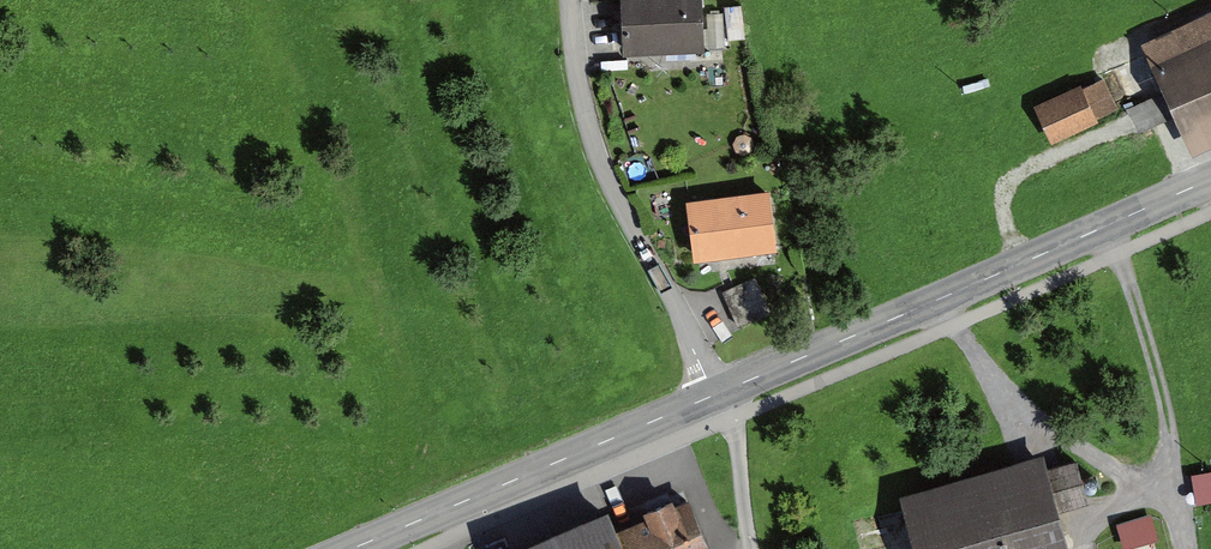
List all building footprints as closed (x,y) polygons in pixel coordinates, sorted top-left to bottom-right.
[(623,50),(704,47),(702,0),(620,0),(623,50)] [(1192,151),(1210,143),(1210,8),(1141,40),(1192,151)] [(1033,103),(1051,142),(1098,120),(1096,116),(1118,107),(1103,76),(1082,85),(1080,81),(1033,103)] [(696,257),(775,246),(767,187),(688,198),(696,257)] [(755,276),(722,290),(737,326),(770,312),(755,276)] [(900,491),(916,548),(1071,548),(1059,505),(1088,497),(1077,457),(1047,466),(1043,450),(900,491)] [(1195,468),(1197,499),(1210,498),(1210,467),(1195,468)] [(675,501),(672,494),(642,506),(645,514),(616,526),(626,548),(712,548),(689,495),(675,501)] [(616,526),(607,504),(502,548),(626,548),(616,526)] [(1120,522),(1128,548),(1162,537),(1154,511),(1120,522)]
